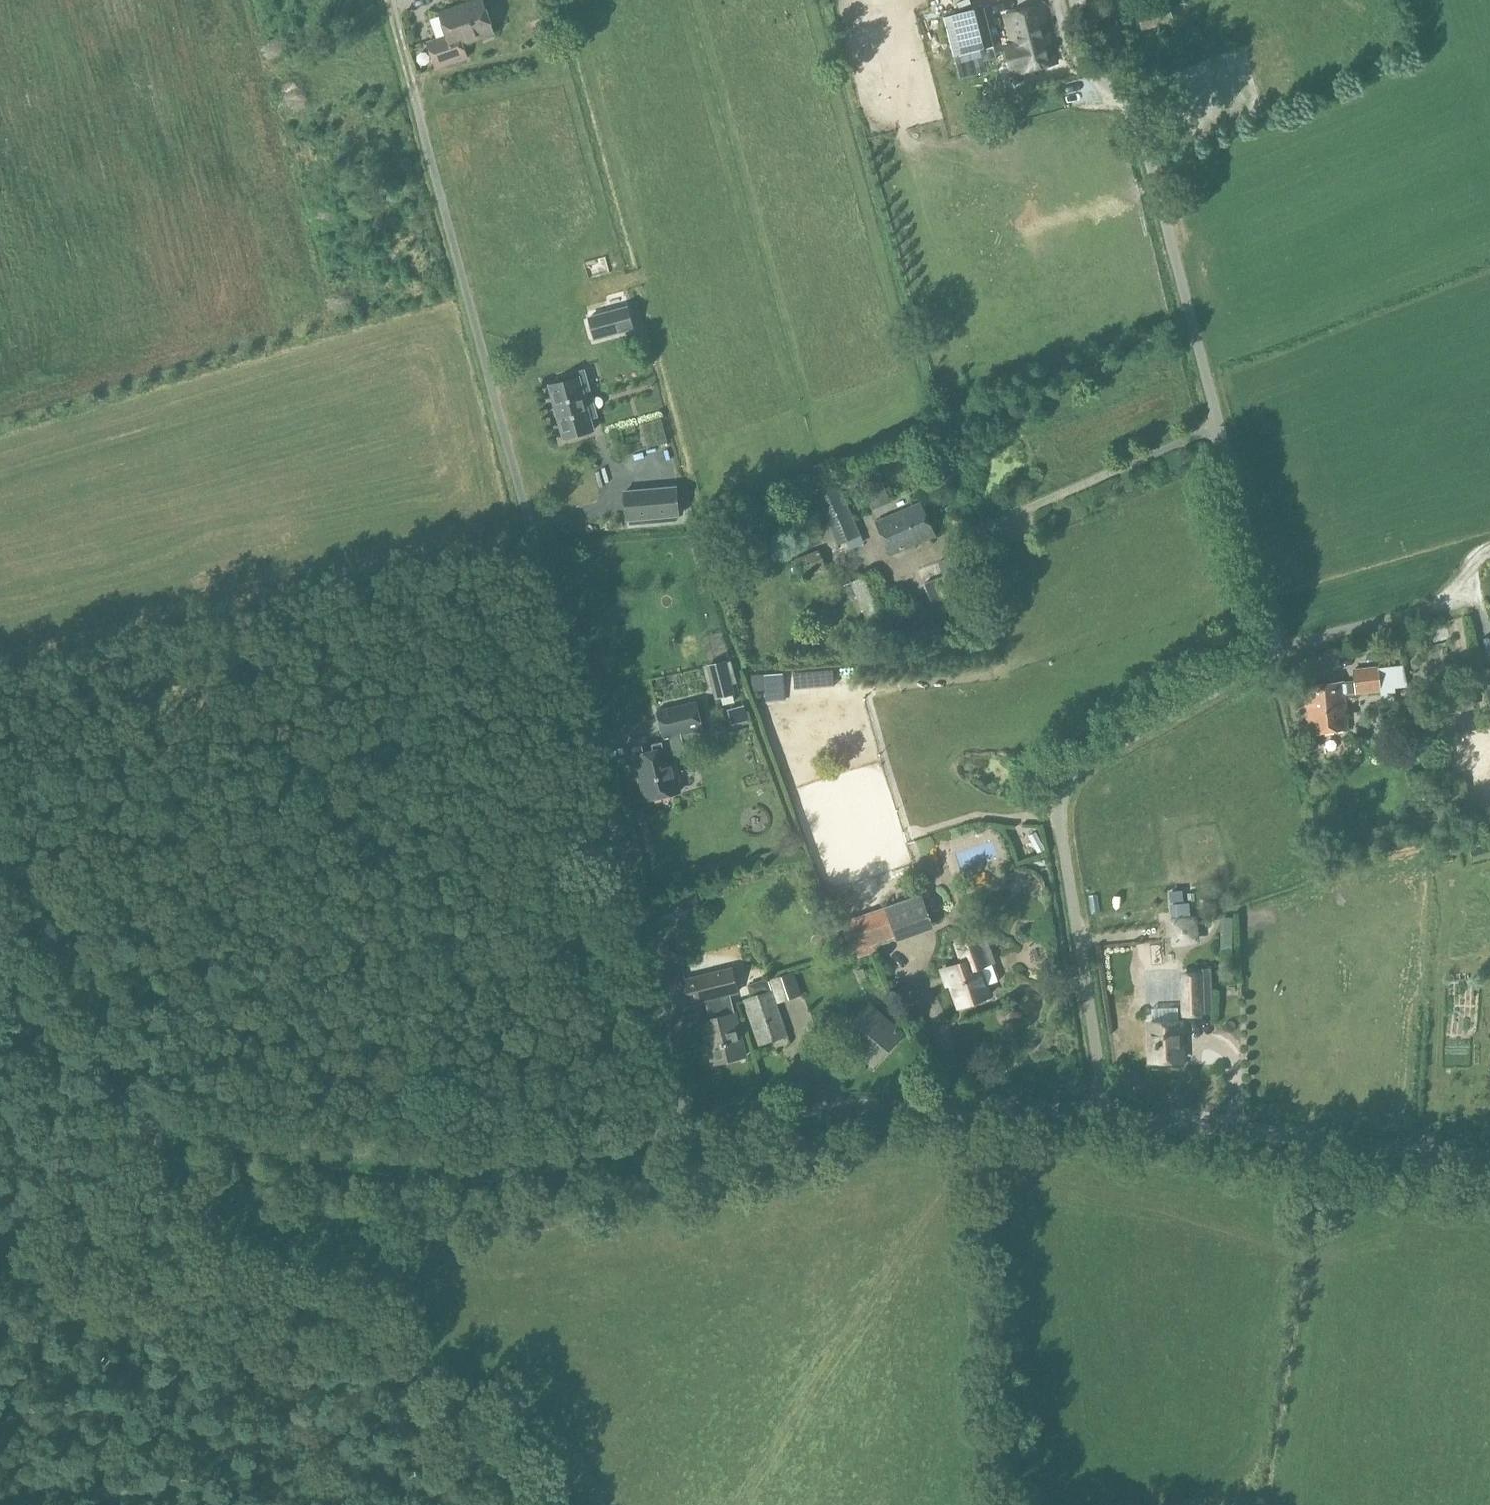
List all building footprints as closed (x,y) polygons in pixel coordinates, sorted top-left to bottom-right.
[(493,33),(482,0),(479,0),(441,13),(453,47),(493,33)] [(1174,20),(1168,0),(1166,0),(1135,9),(1141,30),(1174,20)] [(1013,73),(1057,62),(1043,6),(1006,15),(1014,45),(1006,47),(1013,73)] [(959,63),(995,54),(983,7),(947,16),(959,63)] [(1114,37),(1129,33),(1124,17),(1110,22),(1114,37)] [(953,67),(856,89),(862,114),(959,92),(953,67)] [(964,132),(951,136),(953,144),(966,142),(964,132)] [(594,275),(612,268),(606,252),(588,259),(594,275)] [(628,307),(589,318),(595,339),(634,328),(628,307)] [(568,381),(549,386),(564,438),(594,430),(585,397),(592,395),(585,370),(566,375),(568,381)] [(838,545),(861,535),(837,481),(814,491),(838,545)] [(873,508),(891,500),(883,484),(866,492),(873,508)] [(625,525),(685,518),(682,495),(622,501),(625,525)] [(893,555),(935,535),(920,502),(877,522),(893,555)] [(795,560),(786,564),(793,580),(802,576),(802,578),(826,569),(818,549),(795,559),(795,560)] [(952,594),(970,587),(958,555),(940,563),(952,594)] [(866,629),(894,617),(873,572),(846,585),(866,629)] [(673,687),(705,682),(702,666),(671,670),(673,687)] [(789,670),(749,672),(749,682),(758,682),(759,700),(790,698),(789,670)] [(1355,692),(1382,690),(1380,670),(1354,672),(1355,692)] [(731,681),(713,685),(716,697),(734,693),(731,681)] [(1311,733),(1348,730),(1343,682),(1306,686),(1311,733)] [(647,800),(679,792),(674,773),(676,772),(672,754),(684,751),(679,731),(702,725),(696,701),(658,711),(667,746),(635,754),(647,800)] [(1036,832),(1029,836),(1038,854),(1045,850),(1036,832)] [(961,866),(996,855),(991,838),(955,849),(961,866)] [(852,952),(870,946),(936,921),(925,894),(842,922),(852,952)] [(1169,915),(1170,942),(1195,941),(1193,914),(1169,915)] [(956,1006),(987,997),(978,968),(986,965),(978,937),(957,944),(963,963),(945,968),(956,1006)] [(1032,942),(1024,953),(1036,962),(1044,951),(1032,942)] [(734,1014),(730,994),(738,992),(732,969),(686,980),(692,1004),(708,999),(713,1019),(702,1021),(713,1064),(746,1056),(735,1013),(734,1014)] [(779,1002),(802,993),(793,971),(770,979),(775,992),(779,1002)] [(1185,1014),(1201,1014),(1200,974),(1184,974),(1185,1014)] [(761,1047),(788,1037),(773,993),(746,1002),(761,1047)] [(875,1066),(902,1035),(869,1006),(842,1037),(875,1066)] [(1150,1061),(1183,1060),(1181,1022),(1149,1023),(1150,1061)]
